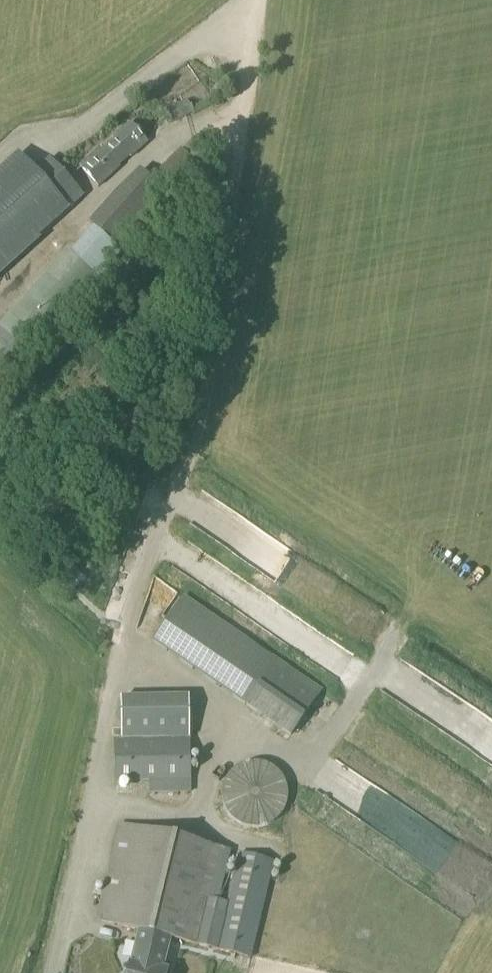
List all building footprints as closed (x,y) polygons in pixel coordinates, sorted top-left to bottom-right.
[(194,115),(188,102),(166,111),(172,125),(194,115)] [(115,140),(128,155),(130,158),(146,144),(128,124),(113,139),(115,140)] [(128,155),(115,140),(102,152),(99,149),(79,167),(98,188),(118,169),(115,166),(128,155)] [(213,158),(193,140),(182,152),(180,150),(149,184),(139,175),(89,226),(114,250),(164,199),(170,205),(213,158)] [(66,181),(49,161),(34,174),(17,155),(0,171),(0,272),(68,210),(67,210),(81,197),(66,181)] [(18,372),(92,278),(64,255),(0,333),(0,358),(18,372)] [(291,738),(321,691),(183,595),(151,644),(245,707),(291,738)] [(189,739),(188,698),(119,700),(120,741),(189,739)] [(148,794),(190,793),(190,740),(120,741),(112,741),(113,782),(148,782),(148,794)] [(252,829),(258,828),(265,826),(269,824),(273,822),(278,818),(282,813),(285,806),(286,801),(286,794),(286,787),(283,782),(280,775),(274,770),(267,765),(259,763),(247,763),(243,765),(238,767),(234,769),(231,772),(226,778),(223,784),(221,789),(220,794),(221,799),(222,805),(225,811),(227,815),(230,818),(234,822),(240,826),(246,828),(252,829)] [(217,901),(229,851),(120,825),(97,922),(137,931),(129,966),(127,972),(166,972),(167,971),(151,968),(158,938),(197,947),(198,943),(218,948),(217,952),(250,960),(274,861),(237,852),(225,903),(217,901)]
